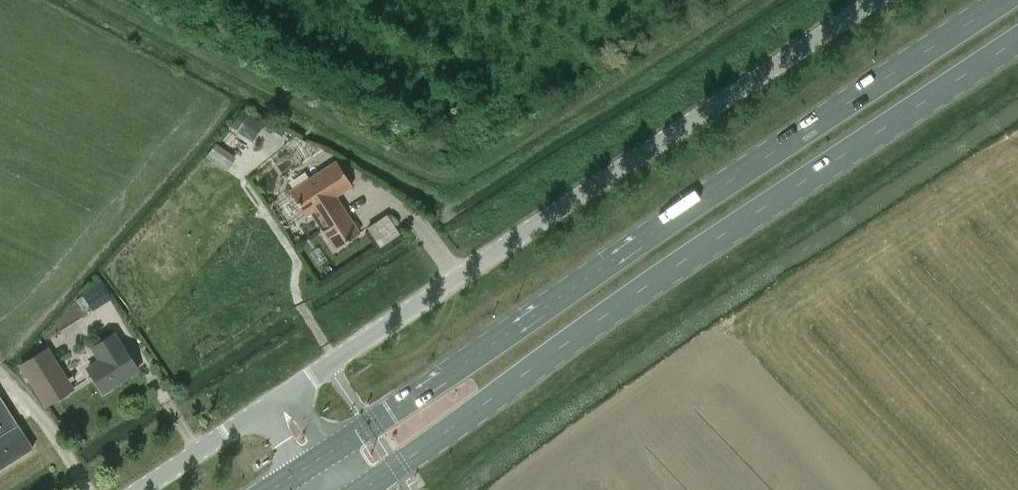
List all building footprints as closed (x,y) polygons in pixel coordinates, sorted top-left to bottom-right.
[(338,160),(291,190),(306,214),(312,210),(336,247),(359,233),(335,196),(353,184),(338,160)] [(383,212),(365,225),(380,246),(398,233),(383,212)] [(87,367),(103,392),(137,370),(113,333),(91,346),(99,359),(87,367)] [(74,388),(48,347),(20,364),(46,405),(74,388)] [(33,447),(13,416),(7,419),(0,408),(0,469),(33,447)]
